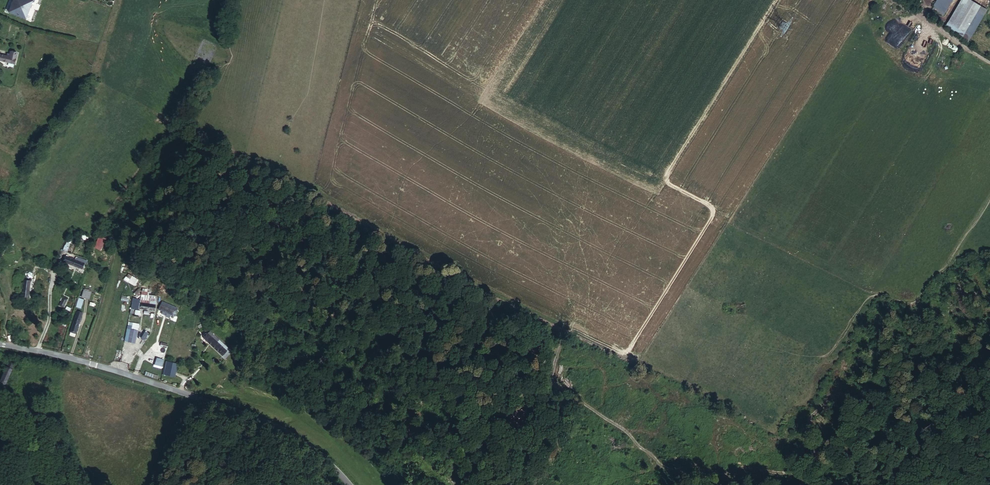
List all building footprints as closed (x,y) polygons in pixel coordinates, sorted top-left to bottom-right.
[(30,20),(36,0),(14,0),(9,14),(30,20)] [(930,8),(940,15),(950,0),(935,0),(930,8)] [(945,21),(962,32),(978,6),(969,0),(959,0),(945,21)] [(0,54),(0,60),(9,62),(11,57),(8,56),(0,54)] [(82,269),(85,263),(79,261),(79,259),(77,258),(75,260),(67,256),(65,262),(82,269)] [(91,293),(84,291),(82,298),(88,300),(91,293)] [(81,309),(84,300),(79,298),(76,307),(81,309)] [(175,311),(161,305),(159,309),(173,315),(175,311)] [(83,313),(78,312),(70,333),(76,334),(83,313)] [(139,329),(133,327),(129,343),(136,344),(139,329)] [(208,333),(204,337),(224,356),(228,351),(208,333)] [(162,367),(164,360),(156,357),(154,364),(162,367)] [(178,365),(170,363),(167,376),(175,378),(178,365)] [(6,386),(13,369),(8,367),(7,367),(0,383),(6,386)]
